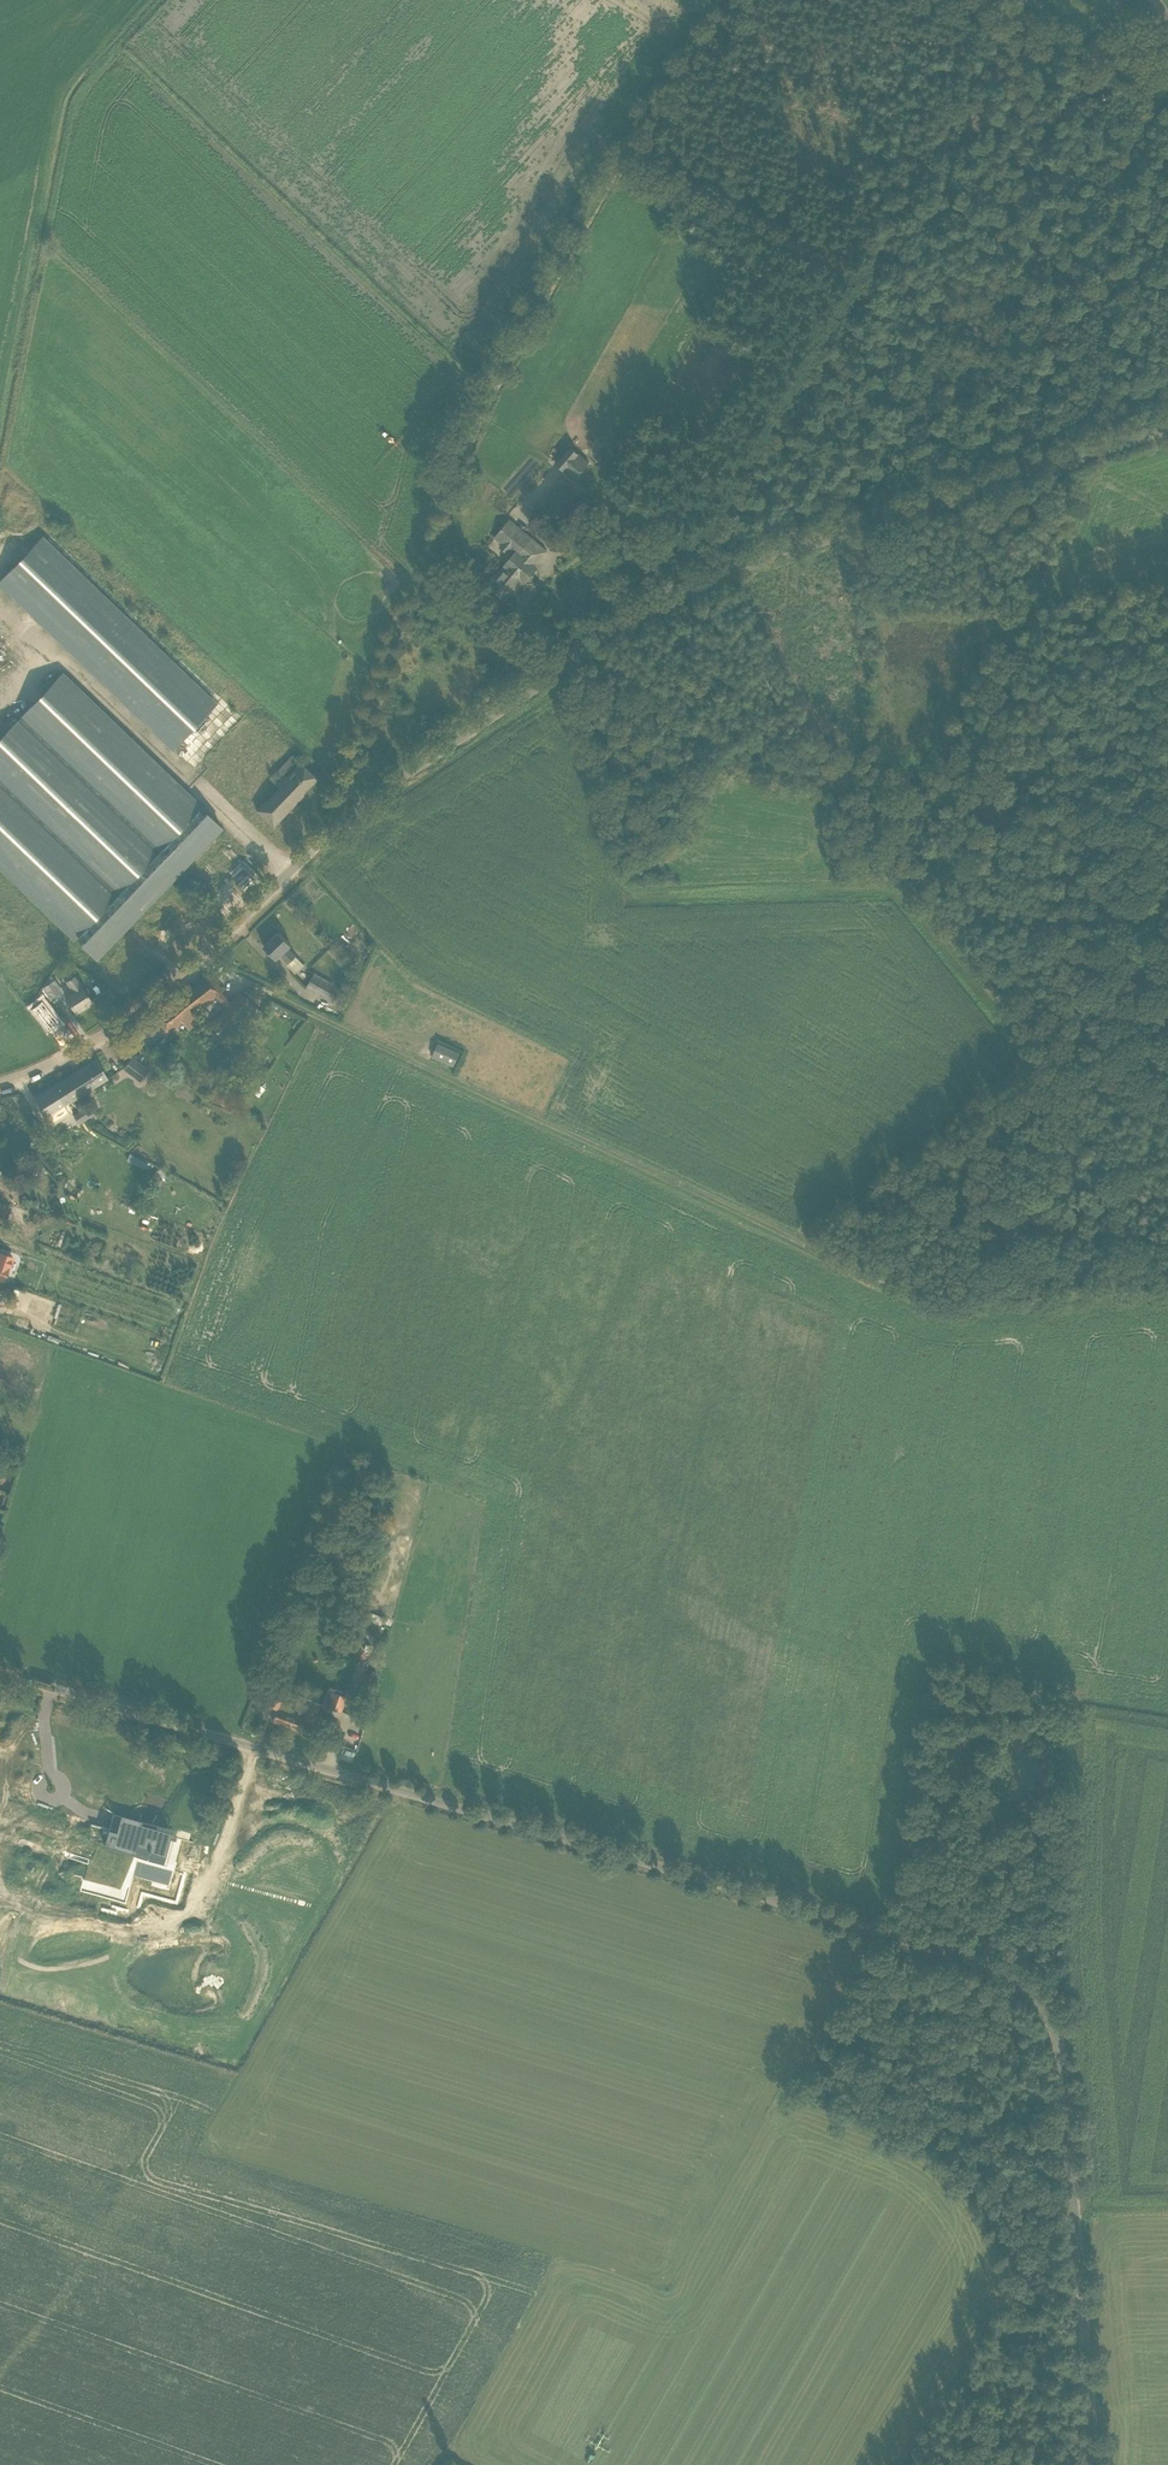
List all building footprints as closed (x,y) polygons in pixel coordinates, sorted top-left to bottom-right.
[(571,446),(556,463),(562,469),(566,465),(577,475),(589,462),(571,446)] [(514,558),(496,580),(493,578),(495,575),(495,574),(486,584),(505,600),(512,591),(514,593),(518,588),(514,585),(519,579),(523,582),(525,580),(524,580),(534,569),(536,567),(534,565),(546,550),(510,520),(494,538),(513,554),(511,556),(514,558)] [(217,703),(43,536),(0,580),(0,586),(172,750),(217,703)] [(179,873),(222,827),(206,812),(204,814),(199,809),(203,806),(62,672),(0,738),(0,869),(74,940),(78,936),(83,941),(80,944),(90,954),(104,940),(110,945),(138,916),(120,899),(161,856),(179,873)] [(305,771),(304,770),(317,754),(300,739),(285,756),(288,758),(281,765),(280,764),(267,780),(266,779),(258,789),(276,804),(305,771)] [(287,948),(290,945),(278,932),(263,947),(275,959),(280,954),(289,963),(296,956),(287,948)] [(204,1006),(222,991),(207,974),(155,1017),(167,1033),(182,1021),(187,1028),(198,1019),(192,1012),(202,1004),(204,1006)] [(341,989),(335,986),(314,974),(307,987),(334,1002),(341,989)] [(42,988),(50,998),(61,991),(54,980),(42,988)] [(84,982),(56,1002),(68,1019),(77,1012),(78,1013),(83,1009),(83,1008),(92,1001),(87,994),(91,991),(84,982)] [(222,1037),(251,1003),(239,993),(230,1003),(210,1026),(215,1031),(211,1035),(217,1040),(221,1036),(222,1037)] [(452,1066),(459,1052),(436,1041),(429,1056),(452,1066)] [(123,1068),(140,1081),(148,1070),(131,1057),(123,1068)] [(97,1059),(61,1081),(73,1100),(109,1078),(103,1069),(97,1059)] [(61,1081),(34,1098),(41,1108),(47,1116),(73,1100),(61,1081)] [(92,1114),(87,1106),(80,1111),(85,1119),(92,1114)] [(85,1119),(80,1111),(74,1114),(79,1123),(85,1119)] [(130,1153),(127,1159),(144,1169),(147,1163),(130,1153)] [(155,1171),(150,1175),(156,1183),(161,1179),(155,1171)] [(8,1215),(9,1204),(0,1202),(0,1214),(8,1215)] [(2,1284),(12,1257),(0,1253),(0,1283),(2,1284)] [(278,1709),(274,1720),(300,1730),(305,1718),(313,1722),(320,1703),(309,1699),(305,1710),(281,1701),(285,1691),(287,1684),(277,1681),(268,1705),(278,1709)] [(335,1689),(328,1707),(342,1712),(347,1696),(346,1696),(347,1693),(335,1689)] [(84,1877),(89,1878),(116,1886),(117,1887),(121,1873),(125,1874),(132,1857),(133,1857),(133,1856),(125,1854),(127,1850),(134,1852),(136,1852),(138,1843),(149,1847),(148,1849),(150,1849),(163,1853),(167,1839),(169,1839),(175,1841),(177,1837),(188,1840),(190,1833),(176,1829),(174,1835),(171,1834),(168,1834),(149,1828),(148,1828),(138,1825),(140,1819),(139,1819),(121,1814),(120,1816),(120,1817),(116,1831),(108,1829),(106,1834),(104,1843),(122,1848),(120,1853),(97,1846),(93,1859),(89,1858),(84,1877)]
